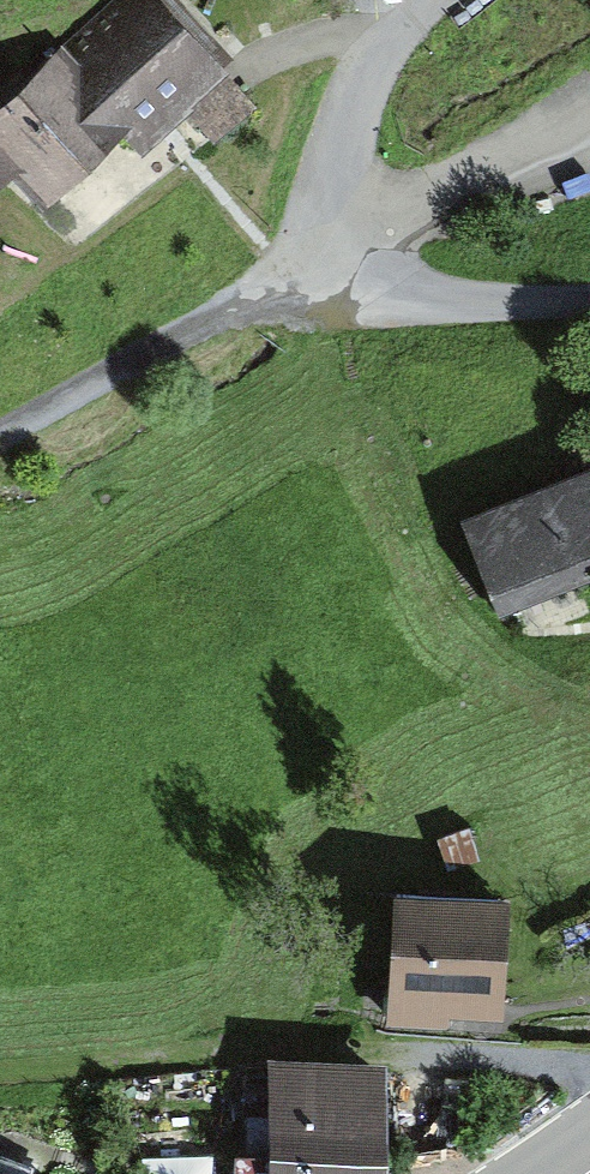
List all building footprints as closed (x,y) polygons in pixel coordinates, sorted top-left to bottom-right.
[(0,112),(0,162),(18,146),(48,179),(127,106),(146,126),(179,96),(215,136),(250,103),(157,0),(124,0),(0,112)] [(462,520),(500,614),(589,579),(589,469),(462,520)] [(469,831),(439,843),(450,872),(481,860),(469,831)] [(510,900),(394,894),(387,1026),(451,1030),(451,1018),(504,1020),(510,900)] [(268,1137),(385,1142),(388,1067),(272,1062),(269,1120),(247,1119),(247,1136),(268,1137)] [(268,1137),(267,1160),(237,1158),(236,1173),(383,1173),(385,1142),(268,1137)]
